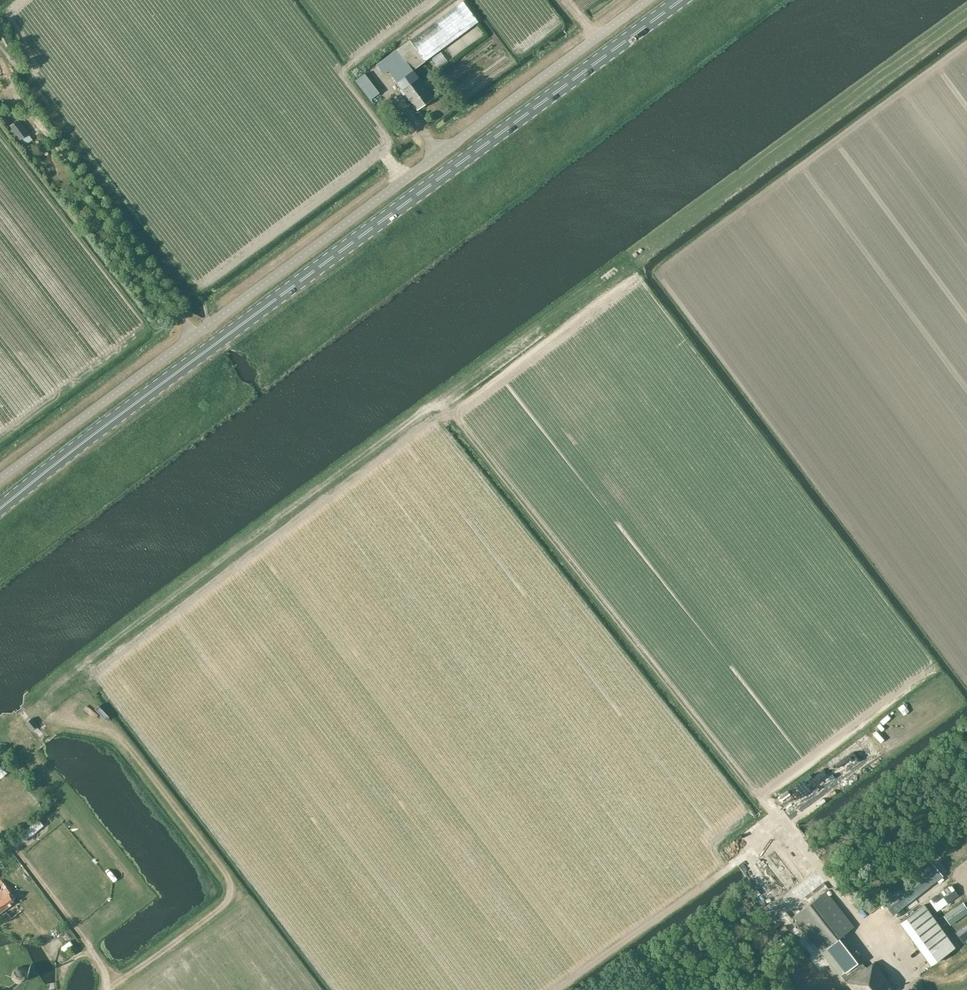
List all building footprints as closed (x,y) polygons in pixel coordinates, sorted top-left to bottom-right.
[(463,1),(410,39),(426,61),(478,21),(463,1)] [(414,70),(426,61),(410,39),(376,65),(384,74),(389,70),(401,88),(399,90),(404,95),(405,94),(417,109),(433,97),(414,70)] [(440,51),(432,58),(439,68),(448,61),(440,51)] [(365,73),(355,80),(370,100),(380,93),(365,73)] [(19,118),(9,126),(19,139),(29,132),(19,118)] [(27,722),(26,723),(32,730),(33,729),(36,726),(37,726),(38,725),(32,718),(31,719),(27,722)] [(38,819),(19,835),(24,841),(43,825),(38,819)] [(943,876),(933,864),(883,904),(893,915),(943,876)] [(9,893),(10,892),(1,879),(0,880),(0,897),(1,898),(0,898),(0,913),(15,902),(9,893)] [(792,916),(821,952),(827,947),(846,971),(841,975),(846,981),(845,982),(852,989),(895,989),(896,989),(874,961),(863,969),(851,954),(839,938),(854,926),(826,890),(792,916)] [(949,911),(956,921),(966,913),(966,909),(962,902),(949,911)] [(924,904),(900,921),(930,964),(954,947),(924,904)] [(955,932),(962,942),(966,938),(966,923),(955,932)] [(803,951),(790,961),(796,969),(809,959),(803,951)] [(12,977),(16,982),(18,982),(20,983),(22,983),(27,979),(27,977),(28,974),(29,972),(25,968),(18,967),(13,971),(12,977)]
